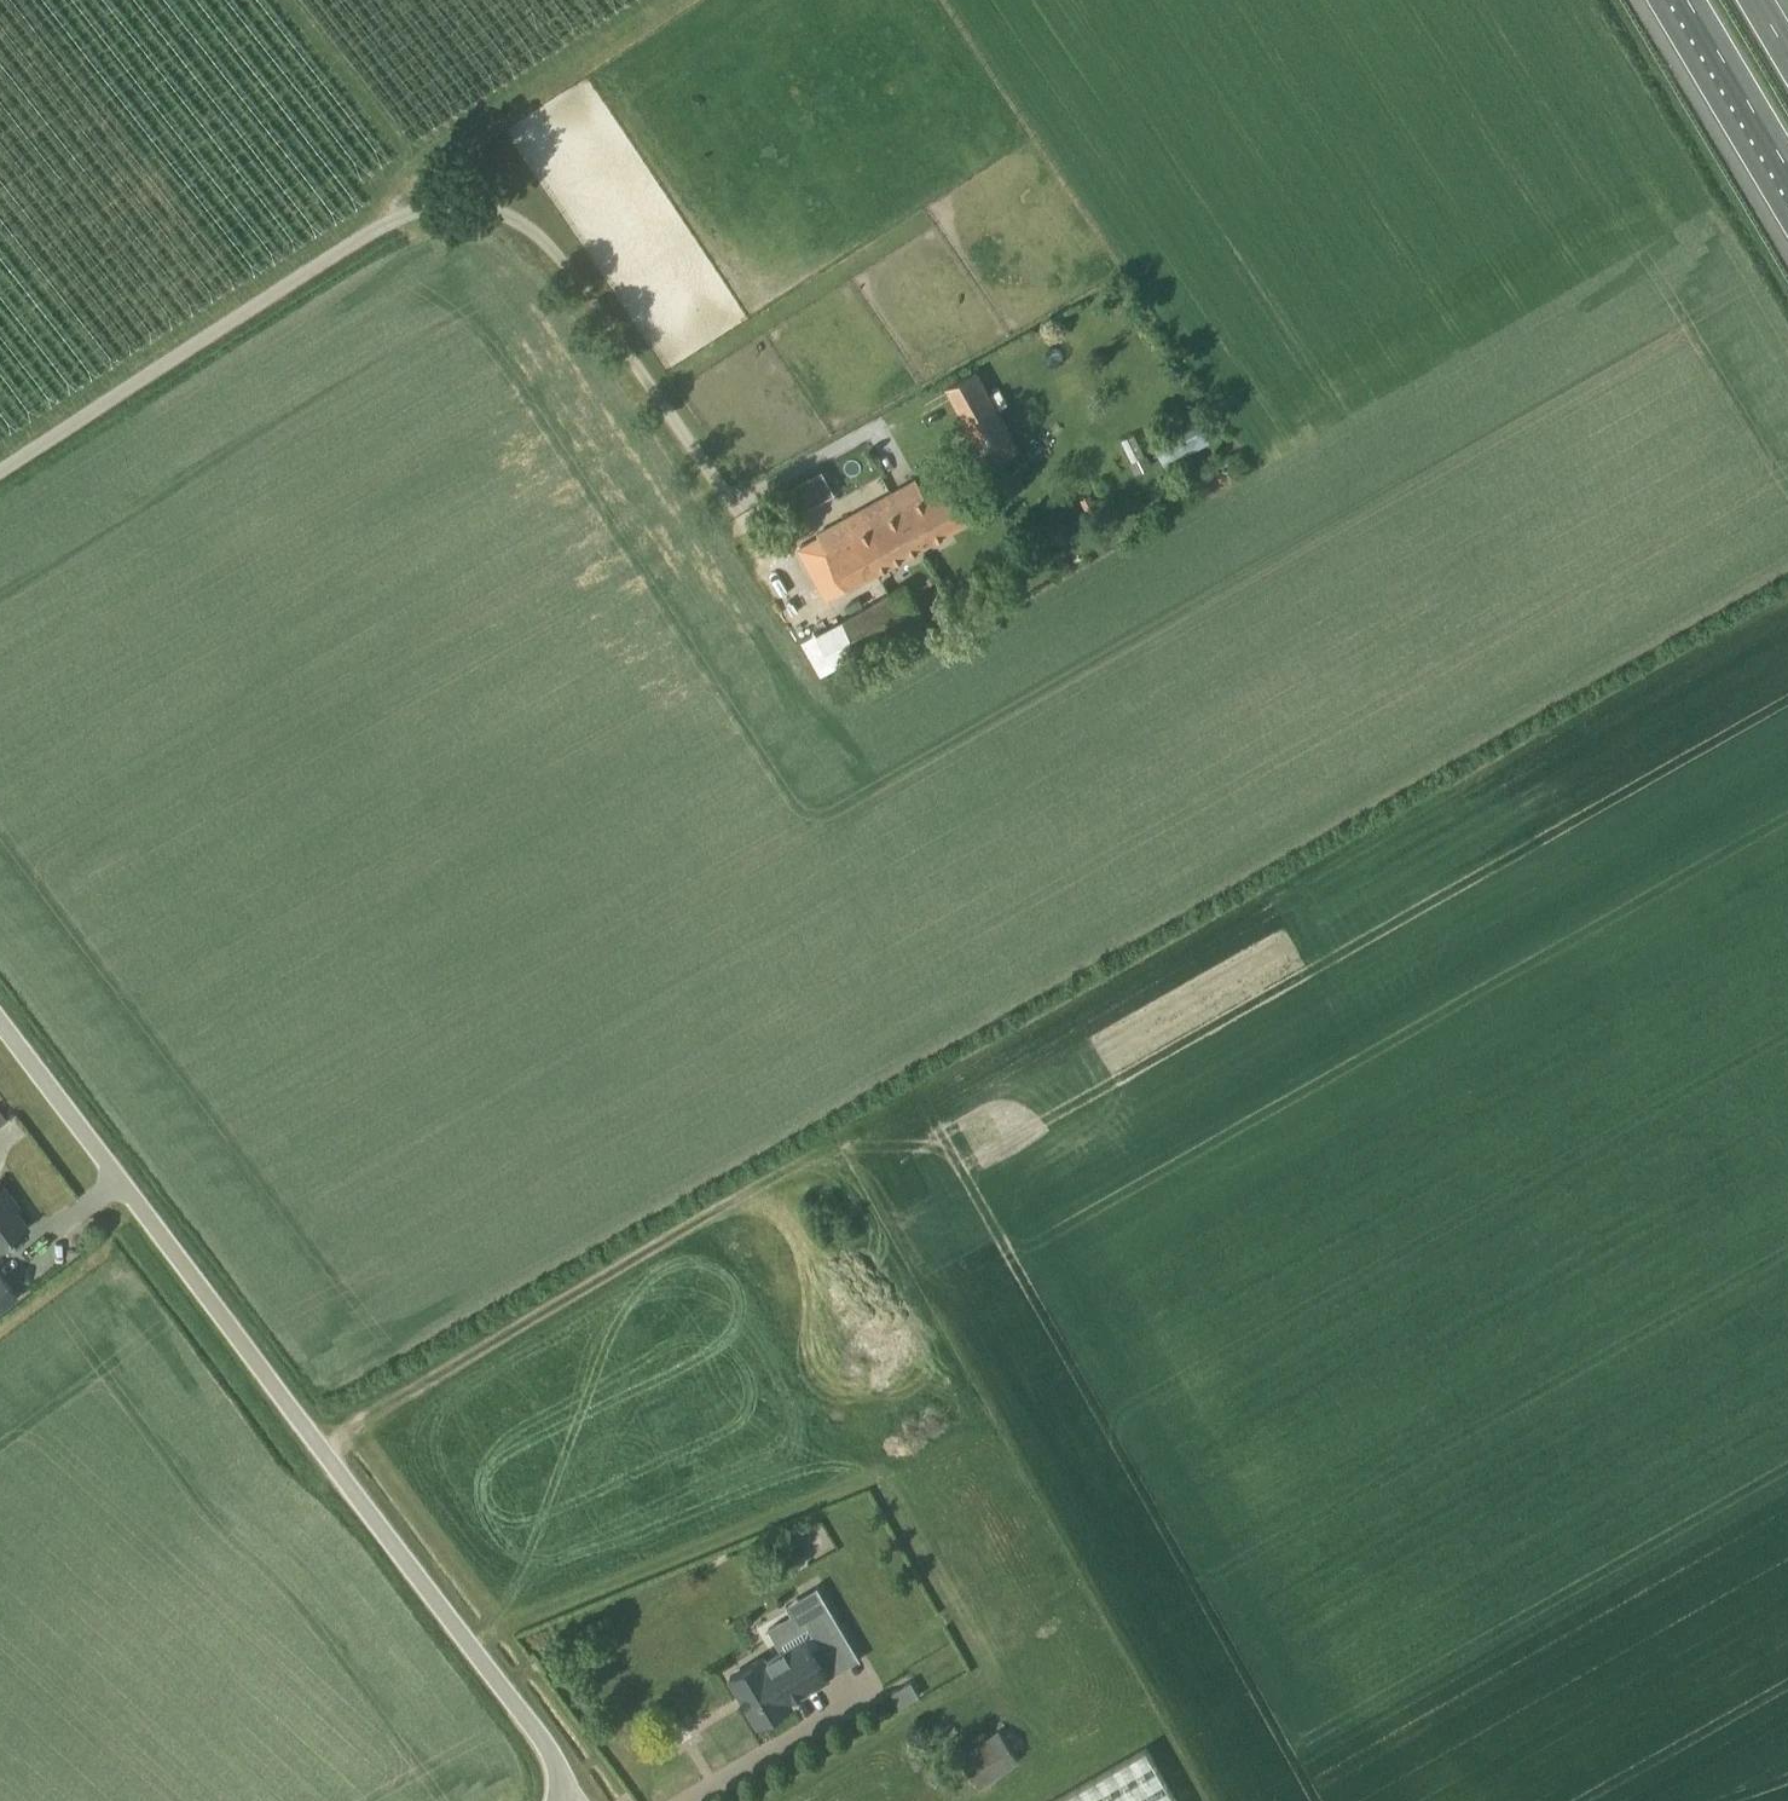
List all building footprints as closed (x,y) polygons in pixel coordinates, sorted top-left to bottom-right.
[(973,367),(945,383),(983,448),(1010,433),(973,367)] [(824,469),(779,488),(790,516),(836,497),(824,469)] [(926,497),(916,479),(848,516),(877,569),(973,516),(954,482),(926,497)] [(827,596),(877,569),(848,516),(798,543),(827,596)] [(805,602),(794,607),(787,612),(820,674),(909,625),(892,593),(831,627),(817,602),(808,607),(805,602)] [(27,1226),(8,1200),(12,1197),(0,1182),(0,1246),(27,1226)] [(18,1296),(0,1272),(0,1310),(18,1296)] [(821,1522),(798,1535),(809,1554),(832,1540),(821,1522)] [(830,1676),(806,1636),(767,1660),(765,1655),(730,1676),(759,1724),(793,1703),(791,1699),(830,1676)] [(892,1691),(891,1692),(898,1703),(900,1706),(919,1695),(916,1689),(911,1680),(892,1691)] [(1005,1723),(966,1759),(990,1785),(1029,1748),(1005,1723)] [(1145,1748),(1052,1800),(1175,1800),(1145,1748)]
